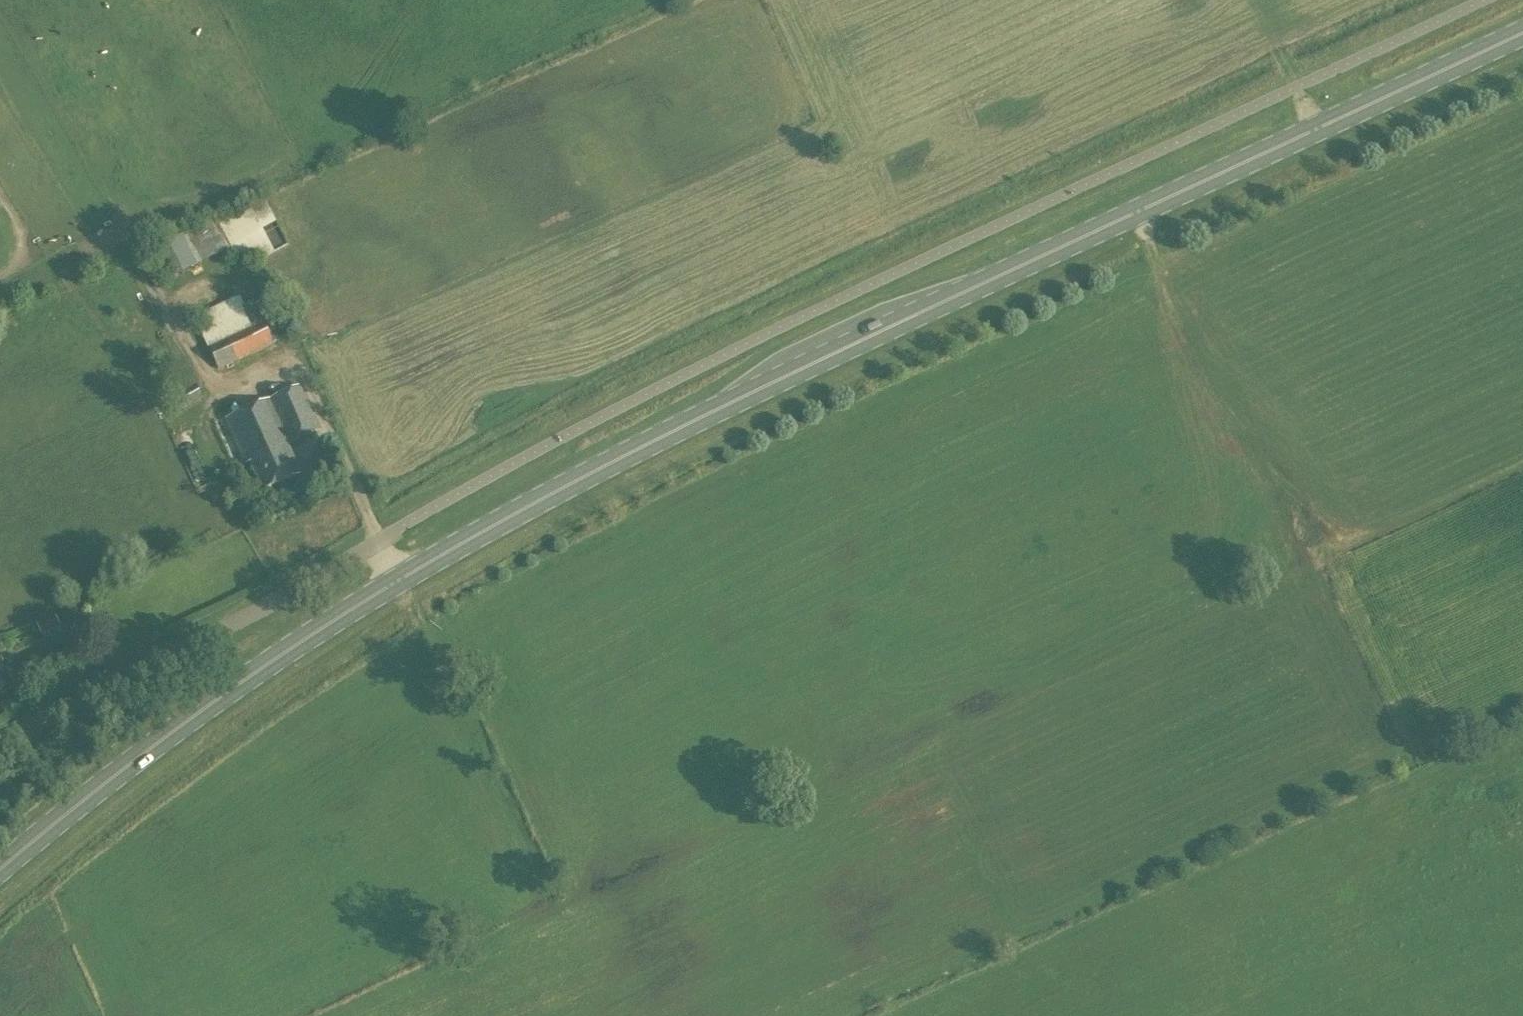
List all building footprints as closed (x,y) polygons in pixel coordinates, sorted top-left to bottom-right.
[(263,200),(214,226),(215,228),(226,248),(230,246),(239,263),(243,260),(246,267),(264,257),(288,245),(263,200)] [(250,355),(264,349),(264,348),(292,335),(273,294),(254,302),(264,323),(208,348),(218,369),(250,355)] [(178,411),(204,399),(197,384),(171,396),(178,411)] [(300,475),(287,445),(320,430),(301,386),(227,419),(246,461),(250,460),(264,491),(300,475)]
